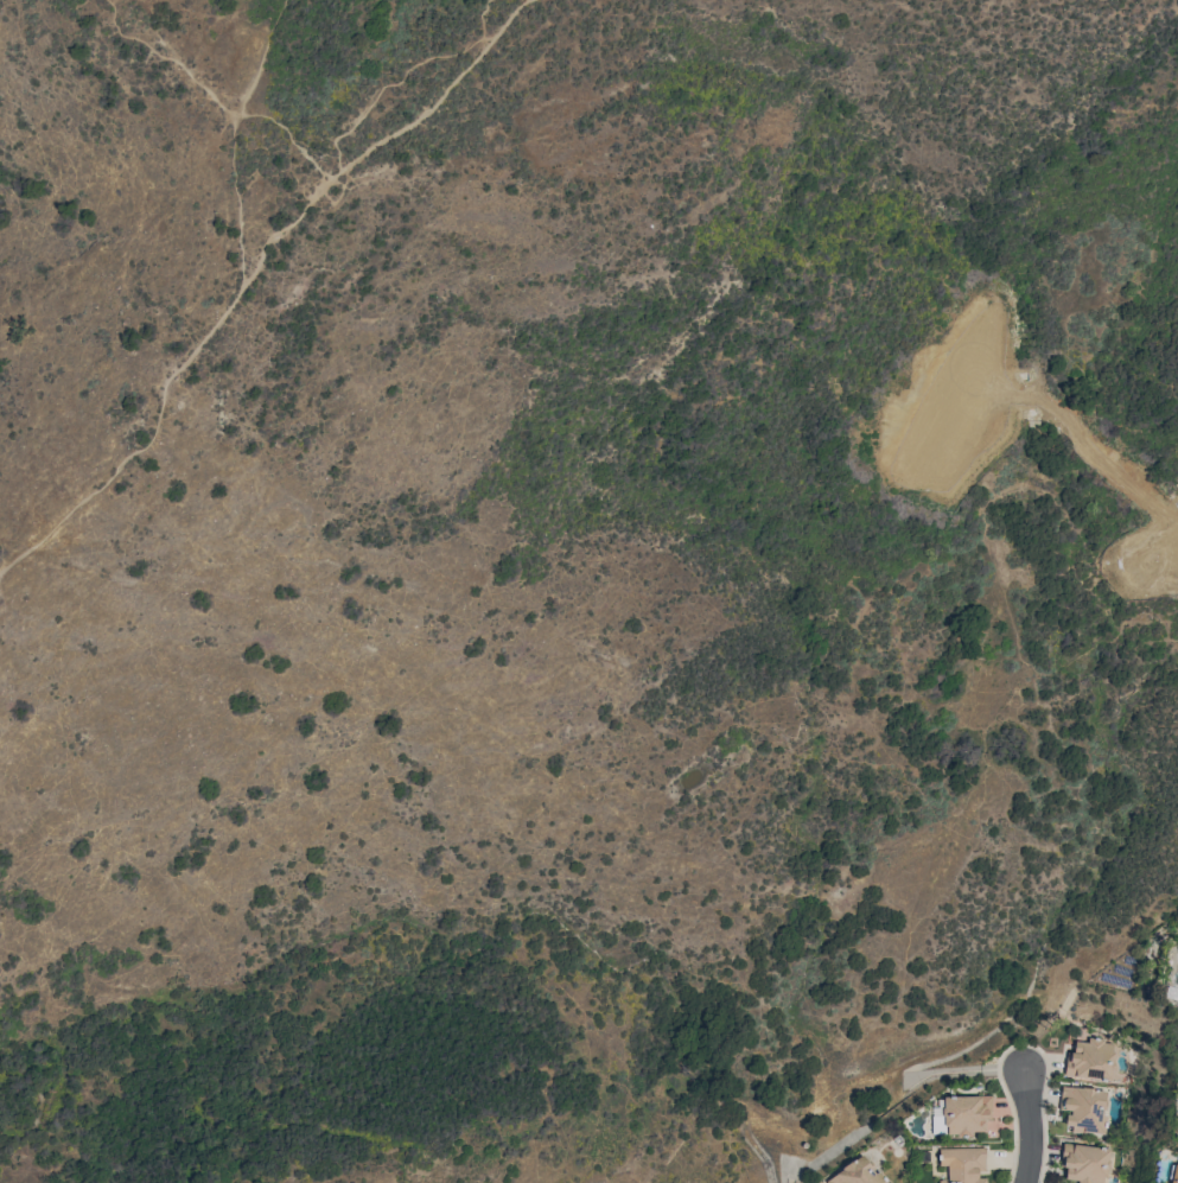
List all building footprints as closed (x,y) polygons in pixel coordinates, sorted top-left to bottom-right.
[(1131,987),(1101,979),(1102,972),(1132,980),(1131,987)] [(1112,1081),(1064,1075),(1066,1051),(1074,1052),(1075,1041),(1088,1042),(1088,1037),(1104,1039),(1103,1042),(1113,1043),(1112,1051),(1115,1052),(1114,1062),(1115,1063),(1114,1069),(1113,1070),(1112,1081)] [(1082,1088),(1082,1087),(1097,1088),(1096,1090),(1107,1092),(1106,1100),(1108,1100),(1106,1109),(1103,1109),(1103,1114),(1107,1115),(1104,1134),(1085,1132),(1085,1134),(1071,1132),(1071,1126),(1064,1125),(1066,1114),(1070,1114),(1071,1111),(1058,1109),(1062,1086),(1082,1088)] [(991,1095),(991,1112),(991,1119),(985,1119),(985,1131),(972,1131),(972,1137),(956,1137),(956,1134),(947,1134),(945,1126),(943,1126),(943,1117),(941,1114),(941,1108),(943,1107),(942,1096),(991,1095)] [(931,1115),(931,1132),(942,1132),(942,1115),(931,1115)] [(1103,1177),(1102,1182),(1078,1182),(1078,1181),(1065,1178),(1066,1166),(1061,1166),(1063,1143),(1110,1149),(1109,1159),(1112,1159),(1110,1169),(1108,1169),(1107,1177),(1103,1177)] [(986,1178),(986,1182),(937,1182),(937,1181),(941,1179),(945,1178),(945,1181),(948,1181),(947,1165),(938,1165),(938,1149),(985,1147),(985,1171),(978,1171),(979,1178),(986,1178)] [(879,1171),(887,1182),(827,1182),(826,1182),(841,1169),(841,1168),(853,1159),(854,1160),(861,1155),(866,1162),(868,1160),(874,1168),(872,1170),(875,1174),(879,1171)]
